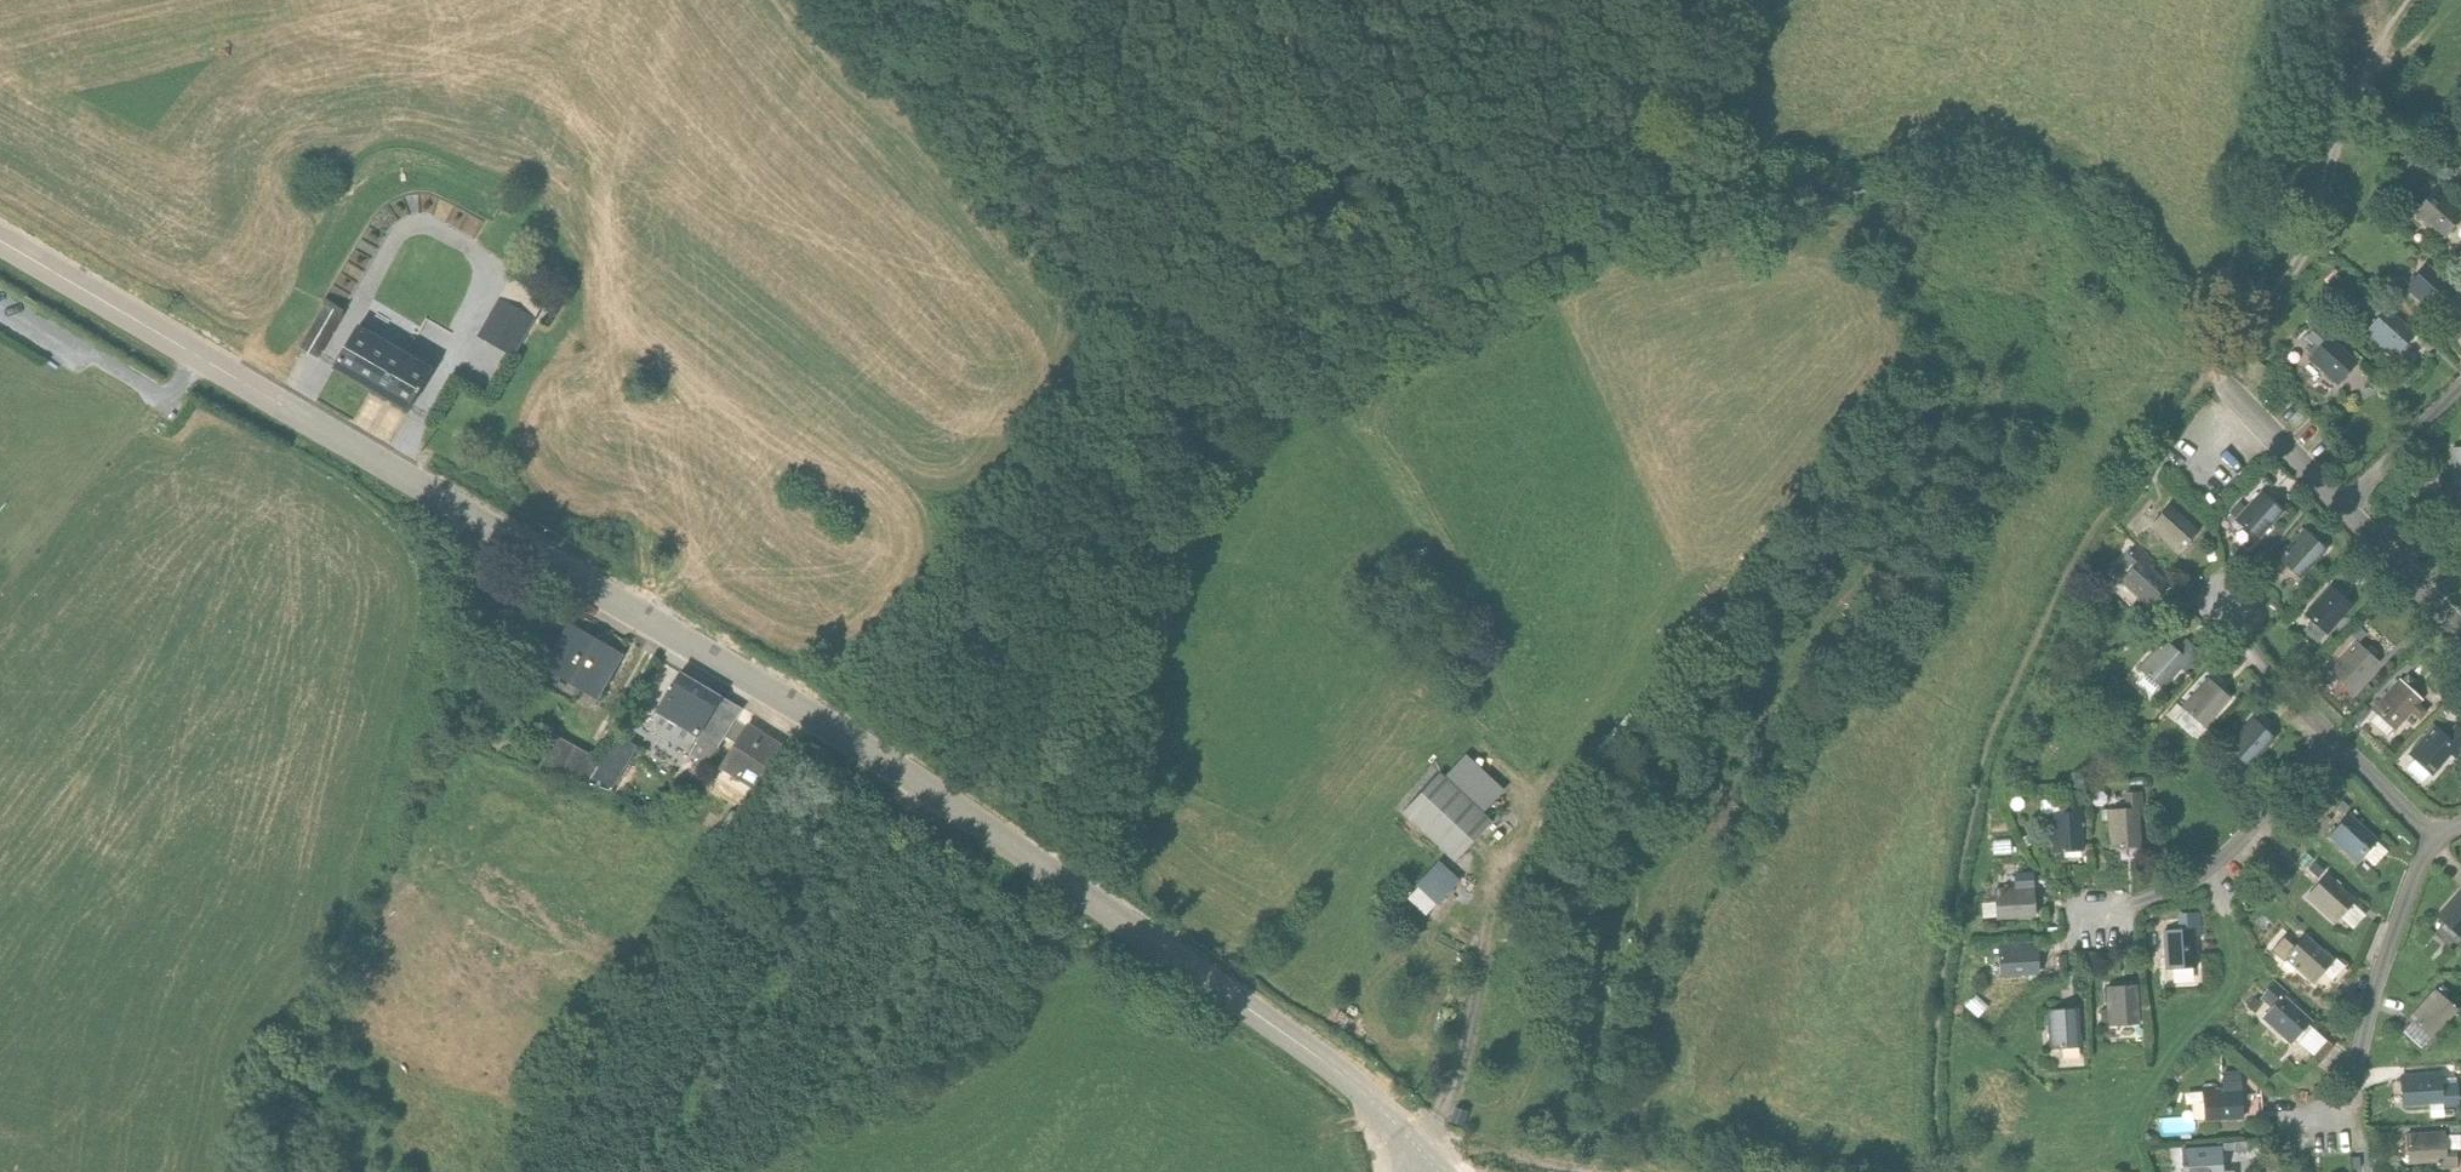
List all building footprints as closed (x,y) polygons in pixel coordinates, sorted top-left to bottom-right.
[(2439,186),(2414,211),(2443,239),(2460,221),(2460,208),(2439,186)] [(2456,287),(2428,262),(2407,286),(2435,311),(2456,287)] [(464,333),(499,353),(521,313),(487,293),(464,333)] [(309,304),(284,345),(302,356),(327,315),(309,304)] [(2416,333),(2390,307),(2366,331),(2395,355),(2416,333)] [(345,323),(320,366),(394,409),(419,366),(345,323)] [(2358,360),(2329,335),(2309,358),(2338,383),(2358,360)] [(2451,447),(2453,487),(2460,487),(2460,446),(2451,447)] [(2262,488),(2235,520),(2258,539),(2285,510),(2262,488)] [(2170,503),(2149,526),(2179,553),(2199,531),(2170,503)] [(2305,529),(2279,557),(2302,577),(2327,549),(2305,529)] [(2133,565),(2121,581),(2150,606),(2170,582),(2147,565),(2152,562),(2136,546),(2125,557),(2133,565)] [(2354,606),(2332,585),(2305,614),(2328,634),(2354,606)] [(557,625),(531,670),(586,700),(611,655),(557,625)] [(2189,661),(2166,639),(2140,667),(2163,688),(2189,661)] [(2359,639),(2330,670),(2355,692),(2383,663),(2359,639)] [(710,698),(669,672),(645,711),(686,737),(710,698)] [(2208,677),(2183,707),(2207,727),(2232,697),(2208,677)] [(2402,679),(2373,711),(2397,731),(2425,701),(2402,679)] [(730,711),(710,698),(686,737),(705,750),(730,711)] [(2251,718),(2227,747),(2251,768),(2275,739),(2251,718)] [(737,724),(708,768),(743,790),(772,746),(737,724)] [(2411,755),(2434,775),(2451,755),(2457,760),(2460,755),(2460,728),(2458,725),(2449,735),(2437,724),(2411,755)] [(587,759),(540,737),(525,770),(569,783),(587,759)] [(1461,756),(1440,779),(1478,815),(1500,793),(1461,756)] [(1435,774),(1396,814),(1449,865),(1488,824),(1478,815),(1440,779),(1435,774)] [(2144,809),(2143,792),(2125,793),(2126,808),(2107,809),(2110,850),(2142,848),(2139,809),(2144,809)] [(2086,823),(2085,796),(2064,797),(2065,811),(2050,812),(2051,853),(2084,851),(2083,823),(2086,823)] [(2379,838),(2351,813),(2329,837),(2357,863),(2379,838)] [(1414,890),(1402,900),(1398,896),(1387,906),(1400,919),(1410,908),(1423,918),(1456,884),(1433,865),(1412,887),(1414,890)] [(2359,901),(2331,874),(2308,898),(2336,925),(2359,901)] [(2036,918),(2034,875),(2020,876),(2021,889),(1996,890),(1997,920),(2036,918)] [(2439,917),(2460,938),(2460,894),(2439,917)] [(2178,930),(2164,930),(2166,969),(2197,968),(2196,938),(2201,938),(2200,913),(2178,914),(2178,930)] [(2335,961),(2308,935),(2285,958),(2312,985),(2335,961)] [(2039,944),(1999,946),(2001,978),(2041,975),(2039,944)] [(2288,994),(2276,982),(2265,993),(2277,1005),(2264,1019),(2292,1046),(2314,1023),(2285,996),(2288,994)] [(2138,986),(2106,987),(2108,1027),(2140,1026),(2138,986)] [(2412,1020),(2435,1040),(2460,1012),(2460,1011),(2439,990),(2412,1020)] [(2080,1047),(2078,1008),(2047,1010),(2050,1049),(2080,1047)] [(2302,1040),(2321,1055),(2335,1037),(2316,1022),(2302,1040)] [(2205,1088),(2206,1124),(2243,1122),(2242,1073),(2223,1074),(2224,1088),(2205,1088)] [(2445,1074),(2406,1076),(2408,1107),(2435,1105),(2435,1113),(2447,1113),(2445,1074)] [(1450,1113),(1446,1127),(1458,1131),(1463,1118),(1450,1113)] [(2408,1136),(2412,1167),(2439,1164),(2440,1171),(2452,1171),(2460,1171),(2458,1152),(2449,1153),(2447,1132),(2408,1136)] [(2183,1152),(2184,1171),(2224,1171),(2222,1149),(2183,1152)]
